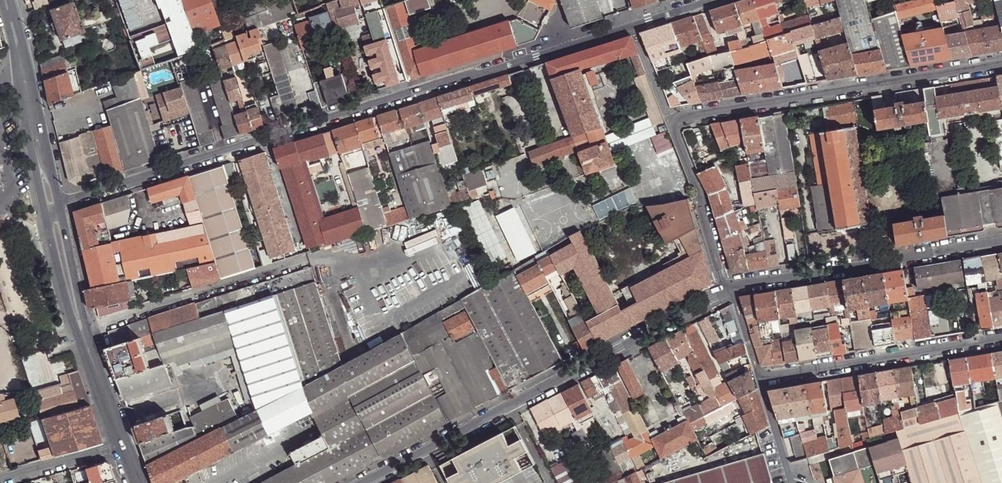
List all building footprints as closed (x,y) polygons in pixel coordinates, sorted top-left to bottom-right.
[(36,9),(49,5),(47,0),(34,0),(36,9)] [(198,42),(194,33),(182,0),(155,0),(176,58),(184,55),(200,49),(198,42)] [(210,0),(182,0),(194,33),(216,26),(219,25),(210,0)] [(298,14),(293,0),(282,0),(278,2),(266,6),(267,11),(244,19),(248,32),(256,29),(256,28),(257,28),(257,29),(292,17),(292,16),(298,14)] [(358,0),(338,0),(327,4),(329,10),(330,11),(336,31),(341,29),(360,23),(355,8),(360,7),(358,0)] [(395,43),(384,8),(381,0),(361,0),(377,49),(395,43)] [(412,15),(432,8),(431,5),(429,0),(409,0),(407,1),(412,15)] [(554,0),(533,0),(552,9),(555,2),(554,0)] [(604,19),(599,5),(598,0),(562,0),(573,29),(604,19)] [(654,3),(653,0),(632,0),(635,9),(654,3)] [(735,3),(742,25),(752,22),(759,19),(753,0),(744,0),(735,3)] [(759,19),(778,13),(775,4),(774,0),(753,0),(759,19)] [(841,19),(845,32),(847,37),(848,44),(851,54),(879,47),(879,45),(878,42),(874,30),(871,19),(865,0),(842,0),(837,2),(838,6),(839,9),(841,19)] [(894,6),(896,12),(898,19),(918,14),(915,0),(914,1),(894,6)] [(918,14),(924,12),(937,9),(936,6),(934,0),(917,0),(915,0),(918,14)] [(994,0),(988,0),(984,1),(989,19),(999,16),(995,4),(994,0)] [(407,82),(422,76),(415,52),(423,49),(412,15),(407,1),(384,8),(395,43),(407,82)] [(73,2),(50,10),(60,40),(61,39),(64,47),(80,42),(78,34),(84,31),(83,28),(74,5),(73,2)] [(604,19),(613,16),(608,2),(599,5),(604,19)] [(957,11),(955,2),(942,5),(936,6),(937,9),(941,22),(944,21),(959,18),(957,11)] [(735,3),(710,11),(718,32),(727,29),(736,27),(742,25),(735,3)] [(813,10),(808,11),(809,13),(809,16),(810,17),(823,13),(825,12),(839,9),(838,6),(814,13),(813,10)] [(113,18),(121,15),(118,9),(111,11),(113,18)] [(810,17),(812,27),(841,19),(839,9),(825,12),(823,13),(810,17)] [(937,9),(924,12),(929,31),(943,29),(942,25),(941,22),(937,9)] [(969,9),(957,11),(959,18),(960,22),(971,19),(969,9)] [(318,36),(336,31),(330,11),(310,17),(312,22),(295,27),(303,50),(320,45),(318,36)] [(879,47),(887,70),(912,66),(904,39),(903,36),(903,35),(900,24),(898,19),(896,12),(871,19),(874,30),(878,42),(879,45),(879,47)] [(702,13),(693,16),(702,40),(709,57),(711,57),(718,55),(710,32),(709,33),(702,13)] [(671,23),(678,42),(681,47),(697,42),(702,40),(693,16),(671,23)] [(782,24),(785,35),(792,34),(812,27),(810,17),(809,16),(807,16),(784,24),(782,24)] [(535,40),(540,30),(517,19),(423,49),(415,52),(422,76),(535,40)] [(757,36),(764,34),(762,28),(759,19),(752,22),(757,36)] [(841,19),(812,27),(816,40),(820,39),(845,32),(841,19)] [(961,29),(964,32),(984,29),(982,21),(972,23),(971,19),(960,22),(961,29)] [(641,33),(648,51),(678,42),(671,23),(641,33)] [(767,42),(768,41),(768,40),(785,35),(782,24),(772,28),(769,27),(769,26),(762,28),(764,34),(767,42)] [(222,33),(222,32),(221,31),(219,25),(216,26),(194,33),(198,42),(222,33)] [(736,27),(738,34),(744,31),(742,25),(736,27)] [(951,26),(943,29),(945,36),(953,35),(951,26)] [(991,53),(1001,51),(1001,29),(1001,26),(984,29),(991,53)] [(729,36),(738,34),(736,27),(727,29),(729,36)] [(812,27),(792,34),(796,46),(816,40),(812,27)] [(259,35),(257,29),(257,28),(256,28),(256,29),(248,32),(236,36),(243,61),(262,54),(257,36),(259,35)] [(225,40),(234,37),(231,29),(222,32),(222,33),(225,40)] [(336,31),(340,45),(347,43),(341,29),(336,31)] [(923,32),(932,63),(951,60),(945,36),(943,29),(929,31),(923,32)] [(964,32),(970,57),(991,53),(984,29),(964,32)] [(738,34),(741,41),(747,39),(744,31),(738,34)] [(904,39),(912,66),(932,63),(923,32),(919,32),(907,35),(903,35),(903,36),(904,39)] [(945,36),(951,60),(970,57),(964,32),(953,35),(945,36)] [(211,45),(224,40),(225,40),(222,33),(198,42),(200,49),(211,45)] [(757,36),(747,39),(750,46),(767,42),(764,34),(757,36)] [(768,41),(772,53),(773,56),(797,50),(796,46),(792,34),(785,35),(768,40),(768,41)] [(232,65),(243,61),(236,36),(234,37),(225,40),(224,40),(232,65)] [(632,36),(546,63),(573,136),(529,152),(534,166),(579,150),(588,174),(615,164),(611,154),(605,136),(582,70),(632,55),(638,53),(632,36)] [(145,69),(152,66),(142,38),(135,41),(131,43),(141,70),(145,69)] [(747,39),(741,41),(743,49),(750,47),(750,46),(747,39)] [(219,69),(232,65),(224,40),(211,45),(213,50),(218,65),(219,69)] [(709,57),(702,40),(697,42),(704,59),(709,57)] [(721,47),(723,54),(730,52),(743,49),(741,41),(721,47)] [(743,49),(730,52),(734,63),(772,53),(768,41),(767,42),(750,46),(750,47),(743,49)] [(279,95),(285,116),(298,112),(279,48),(277,48),(275,42),(263,45),(268,61),(271,73),(279,95)] [(389,87),(407,82),(395,43),(377,49),(389,87)] [(820,52),(828,80),(857,76),(851,54),(848,44),(820,52)] [(851,54),(857,76),(887,70),(879,47),(851,54)] [(773,56),(775,64),(776,66),(800,59),(798,53),(797,50),(773,56)] [(800,59),(808,84),(817,82),(807,50),(798,53),(800,59)] [(714,68),(715,72),(724,70),(727,81),(739,79),(736,71),(734,63),(730,52),(723,54),(718,55),(711,57),(714,68)] [(632,55),(640,76),(647,74),(638,53),(632,55)] [(39,62),(43,80),(66,72),(63,63),(65,62),(63,55),(39,62)] [(192,79),(184,55),(176,58),(173,59),(180,82),(192,79)] [(704,59),(688,64),(692,75),(711,69),(714,68),(711,57),(709,57),(704,59)] [(268,74),(271,73),(268,61),(262,63),(265,71),(267,70),(268,74)] [(739,79),(744,95),(764,91),(783,88),(776,66),(775,64),(736,71),(739,79)] [(220,72),(219,69),(218,65),(206,68),(209,76),(220,72)] [(320,105),(322,108),(357,97),(349,72),(335,76),(331,66),(324,68),(327,79),(313,83),(316,91),(320,105)] [(43,80),(48,104),(72,95),(70,87),(78,84),(74,69),(66,72),(43,80)] [(223,81),(220,72),(209,76),(208,76),(215,101),(228,97),(223,81)] [(140,98),(133,73),(112,81),(117,97),(120,105),(140,98)] [(653,126),(666,121),(647,74),(640,76),(634,78),(653,126)] [(509,75),(470,87),(473,96),(511,84),(509,75)] [(998,83),(997,77),(975,81),(951,85),(952,91),(998,83)] [(196,134),(208,130),(192,78),(192,79),(180,82),(181,88),(187,107),(189,114),(195,132),(196,134)] [(237,99),(242,98),(241,95),(238,87),(236,78),(233,78),(223,81),(228,97),(229,102),(237,99)] [(719,83),(724,98),(744,95),(739,79),(727,81),(722,82),(719,83)] [(686,85),(693,104),(703,102),(697,87),(694,82),(686,85)] [(697,87),(703,102),(724,98),(719,83),(715,83),(705,85),(697,87)] [(72,95),(81,92),(78,84),(70,87),(72,95)] [(470,87),(438,97),(442,110),(446,108),(474,100),(473,96),(470,87)] [(666,89),(669,105),(680,104),(678,87),(666,89)] [(936,97),(940,120),(947,119),(1001,109),(1001,108),(999,87),(936,97)] [(181,88),(155,97),(163,122),(171,119),(169,112),(187,107),(181,88)] [(927,113),(928,123),(932,143),(942,198),(957,196),(957,195),(947,140),(943,141),(940,125),(947,124),(947,119),(940,120),(936,97),(934,88),(924,89),(927,113)] [(872,98),(874,110),(896,107),(896,103),(905,102),(906,105),(925,102),(923,89),(895,94),(895,95),(894,95),(895,100),(883,102),(882,96),(872,98)] [(313,107),(320,105),(316,91),(308,94),(313,107)] [(278,123),(287,120),(285,116),(279,95),(270,97),(278,123)] [(120,105),(117,97),(103,101),(106,110),(120,105)] [(223,126),(236,121),(234,115),(229,102),(228,97),(215,101),(223,126)] [(438,97),(419,103),(425,122),(428,121),(433,120),(445,116),(444,115),(442,110),(438,97)] [(124,170),(159,159),(140,98),(120,105),(106,110),(110,125),(124,170)] [(836,127),(838,127),(837,125),(857,122),(853,101),(823,106),(827,129),(829,129),(829,132),(836,130),(836,127)] [(874,110),(878,131),(928,123),(927,113),(925,102),(906,105),(905,102),(896,103),(896,107),(874,110)] [(419,103),(400,109),(406,129),(425,122),(419,103)] [(252,131),(264,127),(260,116),(257,104),(249,107),(248,109),(248,111),(246,112),(252,131)] [(187,107),(169,112),(171,119),(189,114),(187,107)] [(819,116),(817,108),(807,110),(808,118),(819,116)] [(947,124),(969,120),(971,121),(973,121),(974,119),(995,116),(1001,114),(1001,109),(947,119),(947,124)] [(397,110),(378,116),(384,134),(392,132),(402,128),(397,110)] [(240,134),(252,131),(246,112),(241,113),(234,115),(236,121),(240,134)] [(770,176),(794,172),(784,112),(758,117),(765,151),(766,161),(770,176)] [(264,127),(270,125),(267,114),(260,116),(264,127)] [(378,116),(356,123),(361,141),(384,134),(378,116)] [(446,121),(445,116),(433,120),(436,134),(449,130),(446,121)] [(765,151),(758,117),(741,120),(745,142),(748,154),(765,151)] [(605,136),(611,154),(654,137),(648,119),(605,136)] [(745,142),(741,120),(722,123),(731,147),(745,142)] [(224,140),(240,134),(236,121),(223,126),(220,127),(224,140)] [(993,122),(1001,172),(1001,121),(993,122)] [(425,122),(406,129),(408,133),(427,127),(425,122)] [(356,123),(333,130),(339,149),(340,152),(363,145),(361,141),(356,123)] [(731,147),(722,123),(711,125),(722,150),(731,147)] [(106,176),(124,170),(110,125),(92,131),(106,176)] [(872,225),(872,224),(872,223),(873,222),(873,220),(871,221),(870,211),(872,211),(871,209),(870,210),(868,200),(870,200),(869,198),(867,199),(866,189),(868,190),(867,187),(866,187),(864,178),(866,178),(865,176),(864,177),(862,167),(864,167),(864,165),(862,165),(861,157),(862,156),(862,154),(860,155),(859,146),(860,145),(860,143),(858,143),(856,129),(858,129),(857,127),(855,127),(855,125),(853,125),(854,127),(844,129),(843,126),(842,127),(842,129),(838,130),(838,127),(836,127),(836,130),(829,132),(829,129),(827,129),(827,132),(823,132),(823,130),(821,131),(821,133),(820,133),(820,135),(822,134),(824,149),(822,149),(823,151),(825,151),(826,160),(824,161),(824,163),(826,162),(828,171),(826,171),(826,174),(828,173),(830,182),(828,183),(828,185),(830,184),(832,193),(830,193),(830,196),(832,195),(833,204),(832,204),(832,206),(834,206),(835,215),(834,216),(834,217),(836,217),(837,226),(835,226),(836,228),(838,228),(838,229),(838,232),(841,231),(840,229),(858,226),(859,228),(861,228),(861,226),(870,224),(870,226),(872,225)] [(402,128),(392,132),(393,137),(404,134),(402,128)] [(200,147),(216,142),(212,129),(208,130),(196,134),(200,147)] [(333,130),(274,149),(280,168),(283,167),(310,251),(329,245),(328,242),(321,221),(302,161),(339,149),(333,130)] [(449,130),(436,134),(440,147),(453,143),(449,130)] [(76,185),(106,176),(92,131),(59,142),(68,180),(76,185)] [(392,132),(384,134),(388,148),(396,145),(393,137),(392,132)] [(654,137),(653,138),(659,153),(671,148),(665,133),(654,137)] [(827,232),(838,229),(838,228),(836,228),(835,226),(837,226),(836,217),(834,217),(834,216),(835,215),(834,206),(832,206),(832,204),(833,204),(832,195),(830,196),(830,193),(832,193),(830,184),(828,185),(828,183),(830,182),(828,173),(826,174),(826,171),(828,171),(826,162),(824,163),(824,161),(826,160),(825,151),(823,151),(822,149),(824,149),(822,134),(820,135),(820,133),(812,134),(812,133),(810,133),(810,135),(809,135),(809,137),(810,137),(813,151),(811,151),(812,153),(813,153),(819,185),(827,232)] [(412,147),(431,213),(452,206),(449,195),(431,141),(412,147)] [(396,145),(388,148),(390,154),(409,148),(407,142),(396,145)] [(942,198),(932,143),(918,146),(927,201),(942,198)] [(363,145),(340,152),(341,156),(364,150),(363,145)] [(390,154),(406,205),(411,219),(431,213),(412,147),(409,148),(390,154)] [(749,164),(766,161),(765,151),(748,154),(749,160),(749,164)] [(253,155),(240,160),(271,258),(291,252),(296,250),(265,152),(253,155)] [(232,163),(224,165),(228,180),(236,178),(232,163)] [(755,193),(752,179),(749,164),(742,165),(738,166),(747,207),(757,205),(755,193)] [(224,165),(189,176),(196,198),(201,215),(215,263),(221,280),(249,271),(257,269),(228,180),(224,165)] [(699,174),(709,194),(727,188),(721,176),(720,174),(716,166),(699,174)] [(365,230),(366,233),(389,226),(385,216),(383,207),(370,167),(347,174),(358,209),(365,230)] [(482,170),(463,177),(465,181),(467,188),(475,186),(486,182),(482,170)] [(777,189),(796,186),(794,172),(770,176),(772,190),(777,189)] [(189,176),(150,188),(154,202),(163,199),(166,207),(184,201),(185,202),(196,198),(189,176)] [(755,193),(772,190),(770,176),(752,179),(755,193)] [(467,188),(465,181),(458,183),(460,192),(468,189),(467,188)] [(819,233),(827,232),(819,185),(811,187),(819,233)] [(468,189),(471,201),(479,198),(475,186),(467,188),(468,189)] [(780,210),(800,206),(796,186),(777,189),(779,205),(780,210)] [(1001,227),(1001,187),(991,189),(998,228),(1001,227)] [(716,218),(735,210),(731,198),(730,196),(727,188),(709,194),(716,218)] [(449,195),(452,206),(465,202),(471,201),(468,189),(460,192),(449,195)] [(758,209),(779,205),(777,189),(772,190),(755,193),(757,205),(758,209)] [(984,230),(998,228),(991,189),(979,191),(984,230)] [(948,236),(984,230),(979,191),(965,193),(958,195),(957,195),(957,196),(942,198),(944,211),(944,215),(948,236)] [(127,196),(103,203),(110,228),(129,222),(131,208),(127,196)] [(196,198),(185,202),(190,218),(201,215),(196,198)] [(480,199),(464,207),(490,265),(507,258),(480,199)] [(688,199),(662,202),(680,237),(685,246),(699,240),(688,199)] [(662,202),(647,204),(667,244),(680,237),(662,202)] [(76,212),(94,288),(94,289),(122,282),(113,243),(110,228),(103,203),(76,212)] [(388,214),(385,216),(389,226),(411,219),(406,205),(391,210),(392,213),(388,214)] [(321,221),(328,242),(365,230),(358,209),(321,221)] [(515,209),(499,217),(519,260),(535,253),(515,209)] [(740,223),(735,210),(716,218),(722,239),(739,231),(742,231),(741,227),(740,223)] [(113,243),(122,282),(128,281),(133,280),(153,276),(175,271),(187,269),(215,263),(201,215),(190,218),(192,226),(113,243)] [(914,220),(894,224),(897,245),(948,236),(944,215),(932,217),(923,219),(922,216),(914,217),(914,220)] [(765,216),(760,217),(761,226),(762,230),(768,229),(765,216)] [(785,239),(791,238),(789,221),(787,221),(786,218),(782,219),(785,239)] [(581,231),(571,236),(574,243),(576,246),(581,256),(605,302),(616,296),(586,241),(582,232),(581,231)] [(722,239),(727,256),(744,249),(741,238),(739,231),(722,239)] [(571,236),(557,244),(560,250),(574,243),(571,236)] [(789,263),(798,262),(793,237),(791,238),(785,239),(789,263)] [(699,240),(685,246),(687,249),(691,257),(698,270),(707,286),(712,283),(699,240)] [(744,249),(745,251),(762,246),(761,242),(747,247),(744,249)] [(560,250),(551,255),(558,268),(581,256),(576,246),(574,243),(560,250)] [(732,273),(748,270),(746,259),(745,259),(744,257),(745,257),(745,255),(746,255),(745,251),(744,249),(727,256),(732,273)] [(769,266),(778,265),(775,250),(766,251),(769,266)] [(751,270),(769,266),(766,251),(746,255),(745,255),(745,257),(744,257),(745,259),(746,259),(748,270),(751,270)] [(981,256),(985,281),(996,279),(1001,278),(1001,272),(999,253),(981,256)] [(539,262),(541,265),(546,275),(558,268),(551,255),(539,262)] [(981,256),(964,259),(967,284),(977,282),(985,281),(981,256)] [(522,266),(514,270),(519,278),(541,265),(539,262),(537,257),(522,266)] [(656,275),(654,276),(661,289),(671,285),(679,301),(693,294),(685,277),(698,270),(691,257),(688,258),(673,266),(656,275)] [(652,267),(656,275),(673,266),(669,258),(652,267)] [(961,260),(914,268),(918,289),(964,281),(961,260)] [(193,289),(221,280),(215,263),(187,269),(190,277),(193,289)] [(528,285),(530,289),(545,281),(542,277),(546,275),(541,265),(519,278),(524,287),(528,285)] [(310,267),(253,285),(258,300),(315,282),(310,267)] [(177,279),(190,277),(187,269),(175,271),(177,279)] [(883,273),(888,303),(908,300),(906,288),(903,269),(883,273)] [(499,280),(462,300),(465,307),(476,327),(478,331),(490,354),(510,390),(563,362),(539,317),(536,312),(528,296),(526,292),(524,287),(519,278),(514,270),(498,279),(499,280)] [(693,294),(707,286),(698,270),(685,277),(693,294)] [(883,273),(863,276),(869,306),(888,303),(883,273)] [(638,279),(640,283),(648,279),(646,275),(638,279)] [(654,276),(648,279),(655,293),(661,290),(661,289),(654,276)] [(863,276),(844,279),(848,308),(848,309),(869,306),(863,276)] [(526,292),(528,296),(550,284),(548,279),(545,281),(530,289),(526,292)] [(573,295),(564,279),(560,281),(563,286),(562,287),(567,298),(573,295)] [(648,279),(640,283),(648,297),(655,293),(648,279)] [(844,279),(826,282),(830,307),(831,311),(836,311),(844,309),(848,308),(844,279)] [(133,280),(128,281),(132,300),(137,299),(133,280)] [(94,289),(94,288),(86,289),(90,309),(98,308),(132,301),(132,300),(128,281),(122,282),(94,289)] [(977,282),(978,286),(979,292),(987,291),(987,289),(985,281),(977,282)] [(258,300),(227,310),(233,329),(238,347),(245,367),(255,400),(258,409),(240,419),(200,439),(149,466),(155,482),(172,482),(312,412),(315,417),(352,397),(368,428),(330,448),(298,465),(263,482),(321,482),(320,481),(342,470),(345,476),(449,422),(435,393),(424,374),(409,345),(402,333),(343,366),(333,336),(315,282),(258,300)] [(826,282),(809,286),(813,310),(830,307),(826,282)] [(640,283),(616,296),(617,299),(620,305),(626,302),(628,307),(641,301),(648,297),(640,283)] [(258,300),(253,285),(197,303),(202,318),(227,310),(258,300)] [(661,289),(661,290),(669,306),(679,301),(671,285),(661,289)] [(809,286),(792,288),(796,313),(813,310),(809,286)] [(978,286),(968,287),(968,290),(969,294),(977,293),(979,292),(978,286)] [(914,337),(915,340),(930,338),(930,335),(922,296),(915,297),(913,287),(906,288),(908,300),(914,337)] [(792,288),(775,291),(779,318),(789,317),(796,315),(796,313),(792,288)] [(661,290),(655,293),(663,309),(669,306),(661,290)] [(987,292),(993,327),(1001,326),(1001,290),(987,292)] [(758,312),(760,321),(772,319),(779,318),(775,291),(755,295),(758,312)] [(979,292),(977,293),(983,329),(993,327),(987,292),(987,291),(979,292)] [(641,301),(649,317),(663,309),(655,293),(648,297),(641,301)] [(573,319),(583,314),(573,295),(567,298),(565,299),(572,312),(570,313),(573,319)] [(742,306),(745,315),(758,312),(755,295),(740,297),(742,306)] [(607,304),(609,309),(621,331),(637,323),(628,307),(623,310),(620,305),(617,299),(607,304)] [(465,307),(462,300),(440,312),(444,320),(461,310),(460,310),(465,307)] [(890,316),(891,323),(894,340),(901,339),(909,338),(914,337),(908,300),(888,303),(890,316)] [(132,301),(98,308),(100,318),(133,307),(132,301)] [(628,307),(637,323),(649,317),(641,301),(628,307)] [(626,302),(620,305),(623,310),(628,307),(626,302)] [(196,304),(150,318),(154,333),(201,318),(196,304)] [(607,304),(584,316),(587,321),(599,315),(609,309),(607,304)] [(721,310),(735,346),(745,343),(733,304),(721,310)] [(869,309),(870,318),(871,320),(875,319),(877,319),(875,308),(869,309)] [(599,315),(611,336),(621,331),(609,309),(599,315)] [(227,310),(202,318),(201,318),(154,333),(160,348),(161,352),(233,329),(227,310)] [(466,312),(446,323),(455,339),(474,328),(466,312)] [(745,315),(747,323),(754,322),(760,321),(758,312),(745,315)] [(587,321),(599,343),(611,336),(599,315),(587,321)] [(796,315),(789,317),(790,324),(794,323),(797,323),(797,318),(796,315)] [(571,323),(574,328),(587,321),(584,316),(571,323)] [(826,318),(827,325),(838,323),(837,318),(837,316),(832,317),(826,318)] [(789,317),(779,318),(780,322),(780,325),(789,324),(790,324),(789,317)] [(846,318),(842,318),(844,331),(852,330),(851,322),(850,317),(846,318)] [(129,325),(134,340),(141,337),(147,336),(154,333),(150,318),(129,325)] [(851,322),(852,330),(855,351),(875,347),(872,326),(871,323),(871,320),(870,318),(864,319),(859,320),(851,322)] [(429,334),(435,346),(449,339),(438,319),(431,323),(435,331),(429,334)] [(772,319),(760,321),(760,325),(763,341),(772,339),(774,339),(772,325),(772,319)] [(574,328),(585,350),(599,343),(587,321),(574,328)] [(838,323),(827,325),(832,355),(843,353),(841,344),(838,323)] [(888,323),(872,326),(875,347),(895,344),(894,340),(891,323),(888,323)] [(975,323),(971,324),(968,324),(970,332),(976,330),(975,326),(975,323)] [(719,376),(693,325),(683,330),(695,352),(709,380),(719,376)] [(756,332),(751,334),(755,347),(764,345),(763,341),(760,325),(755,326),(755,328),(756,332)] [(827,325),(811,328),(816,357),(832,355),(827,325)] [(811,328),(795,330),(796,334),(797,340),(800,360),(816,357),(811,328)] [(233,329),(161,352),(165,363),(165,364),(166,364),(168,369),(231,349),(238,347),(233,329)] [(695,352),(683,330),(666,339),(677,361),(690,355),(695,352)] [(490,400),(502,394),(482,358),(490,354),(478,331),(444,349),(464,388),(475,408),(490,400)] [(154,333),(147,336),(152,351),(160,348),(154,333)] [(409,345),(424,374),(436,368),(445,363),(435,346),(429,334),(409,345)] [(107,348),(118,379),(125,377),(152,368),(146,353),(141,337),(134,340),(107,348)] [(783,342),(782,338),(772,341),(771,345),(774,364),(786,362),(783,342)] [(678,363),(677,361),(666,339),(649,347),(662,372),(678,363)] [(764,345),(767,365),(774,364),(771,345),(772,341),(772,339),(763,341),(764,345)] [(800,360),(797,340),(783,342),(786,362),(800,360)] [(716,354),(720,364),(725,362),(741,356),(748,353),(745,343),(735,346),(716,354)] [(764,345),(755,347),(761,366),(767,365),(764,345)] [(245,367),(238,347),(231,349),(237,370),(245,367)] [(146,353),(152,368),(165,364),(161,352),(160,348),(152,351),(146,353)] [(703,387),(710,383),(709,380),(695,352),(690,355),(690,362),(703,387)] [(991,353),(996,378),(1001,377),(1001,352),(991,353)] [(744,366),(751,364),(748,353),(741,356),(744,366)] [(996,378),(991,353),(967,358),(971,382),(975,381),(989,379),(996,378)] [(502,394),(510,390),(490,354),(482,358),(502,394)] [(725,362),(729,371),(744,366),(741,356),(725,362)] [(971,382),(967,358),(950,360),(954,385),(971,382)] [(649,403),(627,359),(618,364),(639,407),(649,403)] [(720,364),(725,373),(729,371),(725,362),(720,364)] [(128,384),(120,386),(125,399),(172,384),(168,369),(166,364),(165,364),(152,368),(125,377),(128,384)] [(750,371),(751,372),(753,370),(751,364),(744,366),(729,371),(725,373),(730,382),(750,371)] [(610,387),(622,380),(615,366),(598,374),(605,389),(610,387)] [(915,395),(911,367),(894,370),(899,397),(911,395),(915,395)] [(424,374),(435,393),(446,387),(440,376),(436,368),(424,374)] [(682,370),(689,384),(694,381),(687,368),(682,370)] [(446,387),(457,381),(451,370),(440,376),(446,387)] [(899,397),(894,370),(877,372),(881,400),(894,398),(899,397)] [(71,383),(68,384),(70,392),(74,391),(75,394),(85,391),(79,371),(68,374),(71,383)] [(738,398),(756,389),(751,372),(750,371),(730,382),(738,398)] [(881,400),(877,372),(859,376),(864,405),(878,403),(881,402),(881,400)] [(593,395),(605,389),(598,374),(581,383),(589,397),(591,396),(593,395)] [(670,374),(665,377),(668,383),(674,381),(670,374)] [(864,405),(859,376),(842,379),(846,408),(860,406),(864,405)] [(125,377),(118,379),(120,386),(128,384),(125,377)] [(846,408),(842,379),(827,381),(831,410),(836,410),(846,408)] [(616,400),(629,394),(622,380),(610,387),(611,390),(615,397),(616,400)] [(449,422),(475,408),(464,388),(461,389),(457,381),(446,387),(435,393),(449,422)] [(732,402),(738,398),(730,382),(714,390),(717,396),(723,407),(732,402)] [(828,411),(822,382),(804,385),(811,414),(822,412),(828,411)] [(713,398),(717,396),(714,390),(710,383),(703,387),(706,394),(710,392),(713,398)] [(62,394),(60,387),(59,384),(34,391),(35,392),(37,401),(62,394)] [(70,392),(68,384),(60,387),(62,394),(70,392)] [(593,411),(579,384),(564,392),(578,419),(593,411)] [(786,388),(795,416),(811,414),(804,385),(786,388)] [(769,391),(777,419),(795,416),(786,388),(769,391)] [(1001,398),(1001,397),(998,388),(973,394),(974,399),(977,405),(1001,398)] [(607,394),(605,389),(593,395),(596,399),(607,394)] [(757,432),(768,426),(756,389),(738,398),(745,412),(742,413),(751,435),(757,432)] [(959,413),(962,409),(968,408),(963,390),(955,391),(956,397),(959,413)] [(74,391),(70,392),(76,409),(79,408),(75,394),(74,391)] [(85,391),(75,394),(79,408),(90,405),(85,391)] [(76,409),(70,392),(62,394),(37,401),(43,418),(76,409)] [(564,392),(549,400),(563,427),(569,423),(573,433),(572,434),(578,446),(584,450),(586,450),(592,447),(582,429),(581,426),(580,423),(578,419),(564,392)] [(0,394),(0,422),(19,417),(14,399),(5,401),(2,394),(0,394)] [(622,412),(635,406),(629,394),(616,400),(622,412)] [(699,405),(705,416),(723,407),(717,396),(713,398),(699,405)] [(352,397),(315,417),(324,435),(330,448),(368,428),(352,397)] [(939,418),(959,413),(956,397),(948,400),(937,403),(939,418)] [(240,419),(236,410),(229,398),(192,417),(193,426),(200,439),(240,419)] [(977,405),(974,406),(968,408),(962,409),(984,482),(1001,482),(1001,398),(977,405)] [(258,409),(255,400),(236,410),(240,419),(258,409)] [(563,427),(549,400),(530,410),(544,436),(563,427)] [(616,416),(622,412),(616,400),(610,404),(616,416)] [(736,409),(732,402),(723,407),(705,416),(697,420),(700,427),(708,423),(709,425),(731,414),(730,412),(736,409)] [(893,418),(902,415),(901,413),(900,408),(899,402),(894,403),(896,410),(892,411),(893,418)] [(921,423),(939,418),(937,403),(936,402),(918,407),(918,409),(921,423)] [(79,408),(76,409),(89,447),(103,443),(90,405),(79,408)] [(629,425),(641,418),(635,406),(622,412),(629,425)] [(849,445),(853,444),(848,420),(846,408),(836,410),(840,441),(841,447),(849,445)] [(89,447),(76,409),(43,418),(29,422),(36,444),(49,440),(52,449),(38,452),(41,460),(89,447)] [(962,409),(959,413),(939,418),(921,423),(904,428),(896,431),(898,439),(906,464),(907,469),(909,474),(912,482),(984,482),(962,409)] [(904,428),(921,423),(918,409),(915,409),(901,413),(902,415),(904,428)] [(595,415),(593,411),(578,419),(580,423),(595,415)] [(622,428),(629,425),(622,412),(616,416),(622,428)] [(822,412),(811,414),(814,425),(825,423),(824,420),(822,412)] [(135,426),(141,443),(175,431),(169,415),(135,426)] [(886,433),(896,431),(904,428),(902,415),(893,418),(884,420),(886,430),(886,433)] [(680,425),(687,422),(685,416),(678,420),(680,425)] [(638,436),(647,431),(641,418),(629,425),(632,431),(634,435),(637,435),(638,436)] [(689,424),(692,431),(700,427),(697,420),(689,424)] [(661,458),(697,440),(692,431),(689,424),(687,422),(680,425),(672,429),(666,432),(659,436),(652,440),(654,445),(658,453),(661,458)] [(798,425),(798,427),(800,434),(806,432),(804,424),(798,425)] [(200,439),(193,426),(187,427),(175,431),(141,443),(149,466),(200,439)] [(441,464),(451,482),(499,482),(536,464),(516,426),(484,442),(486,445),(474,451),(473,448),(441,464)] [(781,432),(783,439),(790,437),(795,435),(793,429),(781,432)] [(815,430),(806,432),(800,434),(803,443),(816,439),(815,430)] [(862,441),(867,439),(870,438),(869,434),(868,430),(860,432),(862,441)] [(870,438),(886,433),(886,430),(869,434),(870,438)] [(642,451),(654,445),(652,440),(649,435),(647,431),(638,436),(637,435),(634,435),(635,438),(642,451)] [(649,435),(652,440),(659,436),(656,431),(649,435)] [(790,437),(797,460),(808,457),(803,443),(800,434),(795,435),(790,437)] [(292,453),(298,465),(330,448),(324,435),(292,453)] [(828,436),(816,439),(820,454),(830,451),(830,450),(828,441),(828,436)] [(631,458),(642,451),(635,438),(629,441),(624,444),(631,458)] [(612,450),(624,444),(622,439),(610,445),(611,447),(612,450)] [(803,443),(808,457),(820,454),(816,439),(803,443)] [(830,450),(841,447),(840,441),(835,442),(835,439),(834,440),(831,440),(828,441),(830,450)] [(878,473),(906,464),(898,439),(870,447),(878,473)] [(486,445),(484,442),(473,448),(474,451),(486,445)] [(619,464),(631,458),(624,444),(612,450),(619,464)] [(706,458),(713,454),(709,445),(701,449),(706,458)] [(622,469),(619,464),(612,450),(611,447),(602,452),(612,473),(622,469)] [(831,459),(836,477),(838,482),(881,482),(879,477),(878,473),(870,447),(831,459)] [(660,459),(661,458),(658,453),(646,459),(646,460),(649,465),(660,459)] [(764,453),(659,482),(773,482),(764,453)] [(588,479),(576,455),(551,468),(559,482),(589,482),(588,479)] [(642,468),(649,465),(646,460),(635,466),(637,471),(642,468)] [(86,468),(90,482),(101,482),(115,479),(111,467),(103,463),(86,468)] [(400,479),(403,482),(438,482),(431,470),(428,464),(401,478),(400,479)] [(882,477),(907,469),(906,464),(878,473),(879,477),(882,477)] [(635,471),(637,471),(635,466),(624,473),(626,478),(635,473),(635,471)] [(644,473),(642,468),(637,471),(635,471),(635,473),(637,476),(644,473)] [(624,473),(622,469),(612,473),(606,476),(610,482),(615,482),(618,482),(624,478),(626,478),(624,473)] [(345,476),(342,470),(320,481),(321,482),(333,482),(345,476)] [(57,482),(65,482),(62,472),(55,474),(57,482)] [(635,473),(626,478),(628,482),(640,482),(637,476),(635,473)] [(600,478),(598,474),(588,479),(589,482),(603,482),(600,478)] [(909,474),(896,478),(897,482),(912,482),(909,474)]
